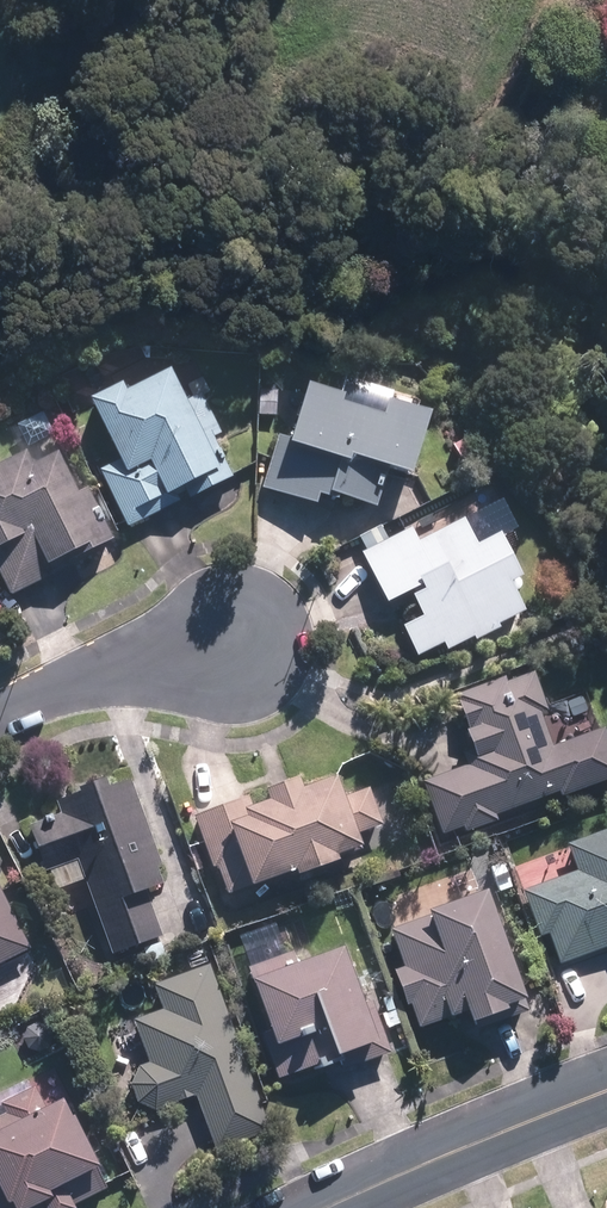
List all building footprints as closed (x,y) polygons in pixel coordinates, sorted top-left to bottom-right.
[(122,387),(88,401),(115,463),(96,471),(122,532),(164,515),(159,504),(180,495),(184,506),(231,486),(212,440),(218,437),(200,395),(183,403),(171,375),(125,395),(122,387)] [(342,395),(306,385),(292,436),(276,432),(261,491),(317,506),(320,494),(376,509),(379,499),(395,504),(401,480),(413,483),(431,418),(392,408),(396,392),(347,379),(342,395)] [(278,391),(256,390),(256,420),(277,421),(278,391)] [(0,467),(0,591),(3,589),(6,596),(49,577),(47,573),(110,547),(85,488),(76,492),(61,456),(34,468),(28,455),(0,467)] [(445,650),(523,614),(510,587),(521,581),(499,533),(474,544),(463,520),(415,542),(409,529),(361,551),(386,607),(407,597),(419,623),(402,631),(413,656),(442,643),(445,650)] [(532,671),(457,696),(478,762),(425,779),(443,833),(556,796),(557,800),(606,783),(606,741),(604,731),(548,749),(535,710),(544,707),(532,671)] [(249,798),(193,816),(211,870),(216,868),(226,898),(291,877),(292,880),(338,866),(336,860),(363,851),(358,836),(381,828),(369,789),(343,798),(336,777),(302,788),(299,779),(265,790),(269,804),(253,810),(249,798)] [(164,890),(130,781),(104,790),(103,785),(60,798),(64,813),(26,824),(41,870),(48,868),(55,890),(86,880),(109,954),(160,938),(147,895),(164,890)] [(563,846),(565,850),(509,871),(522,908),(529,905),(541,939),(548,937),(558,964),(606,947),(606,831),(563,846)] [(31,952),(0,889),(0,967),(31,952)] [(523,1002),(483,894),(389,929),(403,966),(393,970),(416,1033),(467,1014),(471,1026),(506,1013),(504,1009),(523,1002)] [(362,1008),(341,950),(285,970),(280,957),(246,969),(274,1048),(268,1050),(279,1081),(317,1067),(319,1073),(335,1067),(333,1061),(359,1052),(363,1065),(392,1055),(373,1004),(362,1008)] [(217,1153),(271,1131),(208,965),(151,987),(161,1013),(131,1024),(147,1064),(145,1065),(144,1066),(142,1067),(141,1069),(139,1070),(138,1071),(137,1073),(136,1075),(136,1076),(135,1078),(134,1080),(134,1082),(134,1083),(133,1085),(133,1087),(133,1089),(134,1091),(134,1093),(135,1094),(135,1096),(136,1098),(137,1099),(138,1101),(139,1102),(140,1104),(142,1105),(143,1106),(145,1107),(146,1108),(148,1109),(149,1110),(151,1111),(153,1111),(155,1111),(157,1111),(194,1097),(217,1153)] [(0,1115),(0,1200),(3,1207),(10,1204),(11,1207),(38,1207),(42,1206),(43,1207),(75,1207),(74,1206),(105,1192),(65,1101),(46,1109),(37,1087),(3,1102),(7,1112),(0,1115)]
